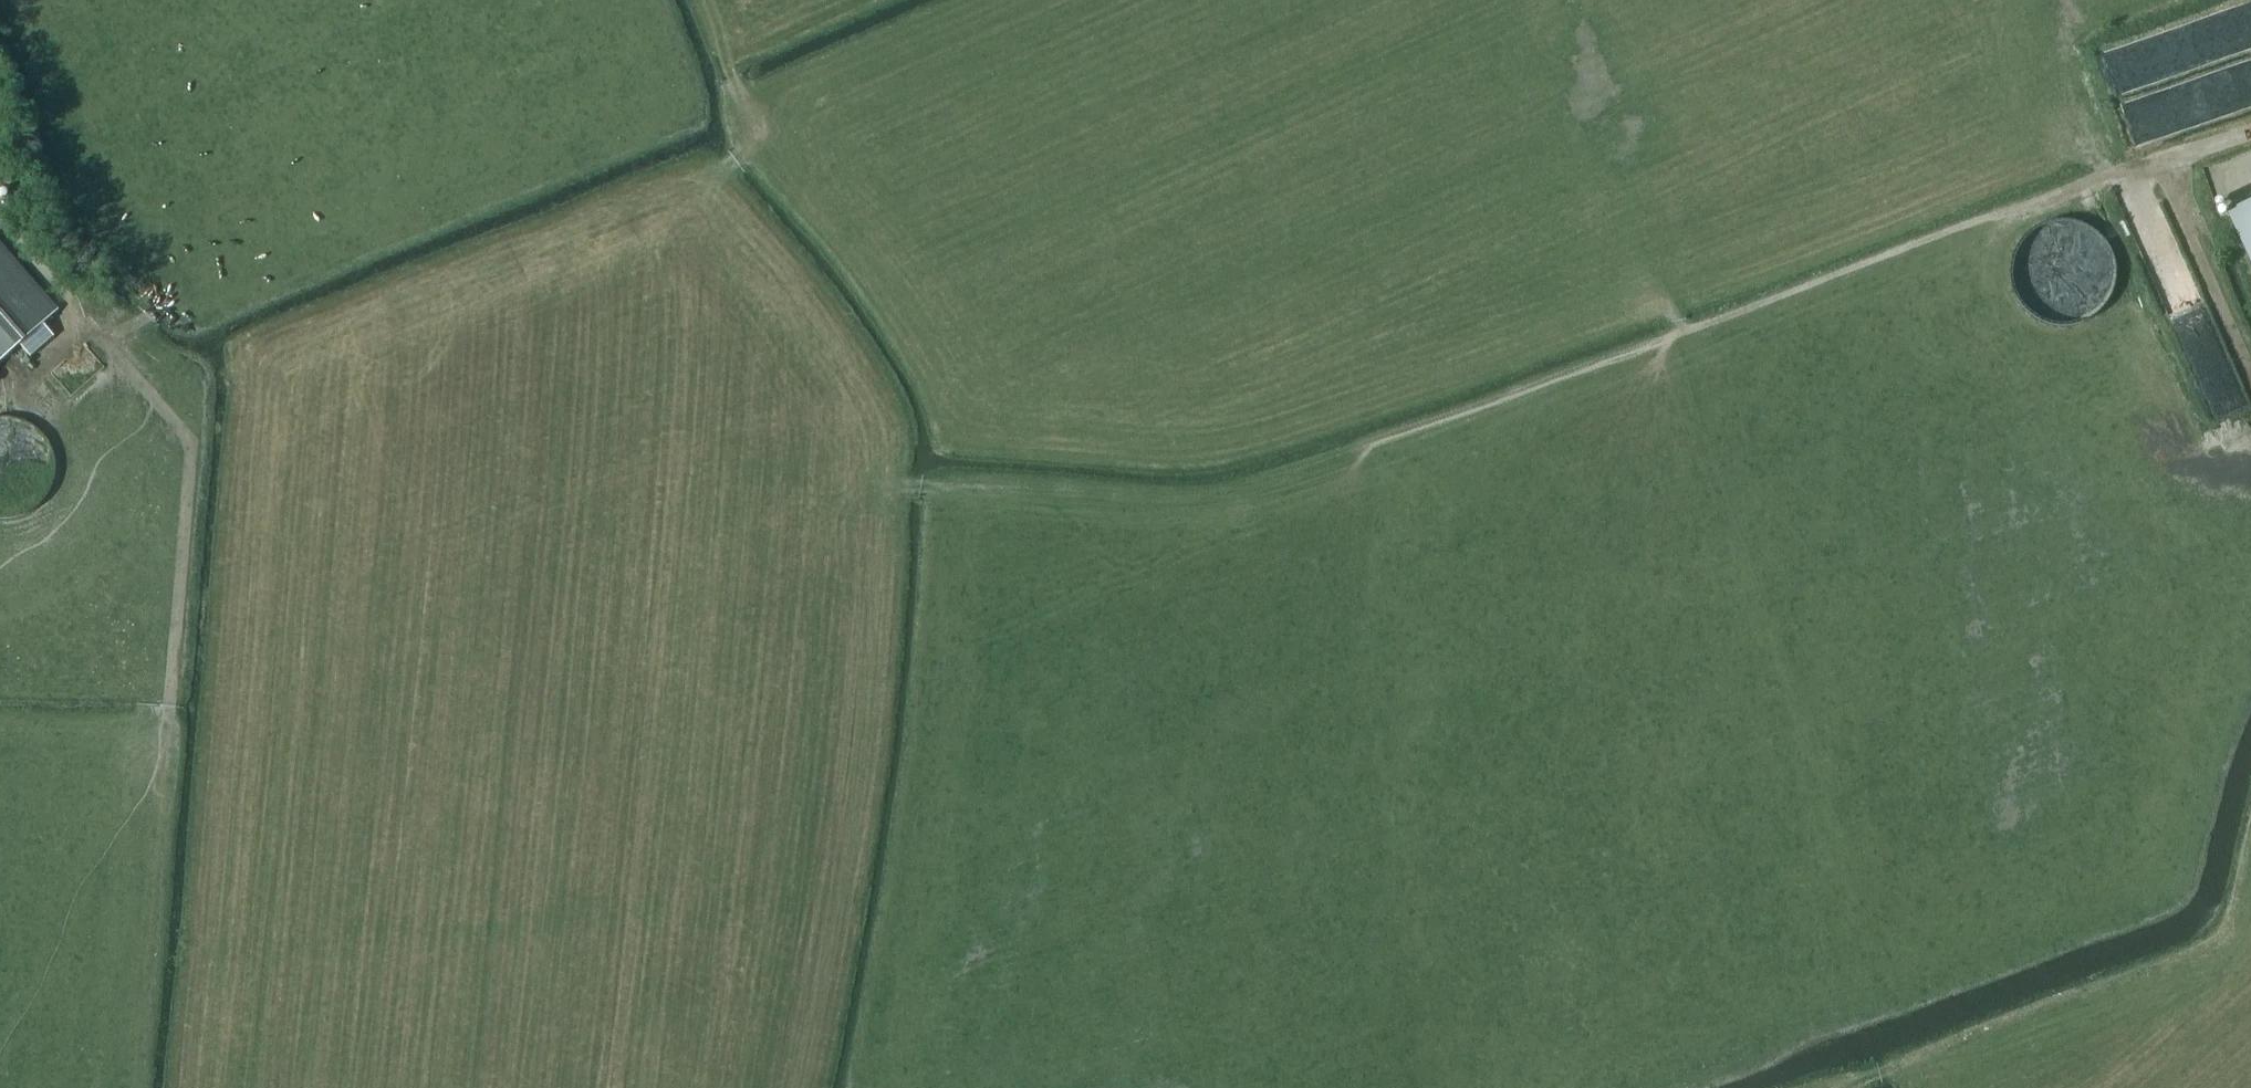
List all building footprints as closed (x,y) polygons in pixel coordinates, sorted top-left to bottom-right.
[(2130,96),(2140,133),(2244,104),(2243,99),(2250,97),(2250,62),(2130,96)] [(2232,210),(2250,250),(2250,201),(2232,210)] [(2032,297),(2102,307),(2114,229),(2060,221),(2057,241),(2043,239),(2037,277),(2035,277),(2032,297)] [(57,308),(0,243),(0,359),(57,308)]
